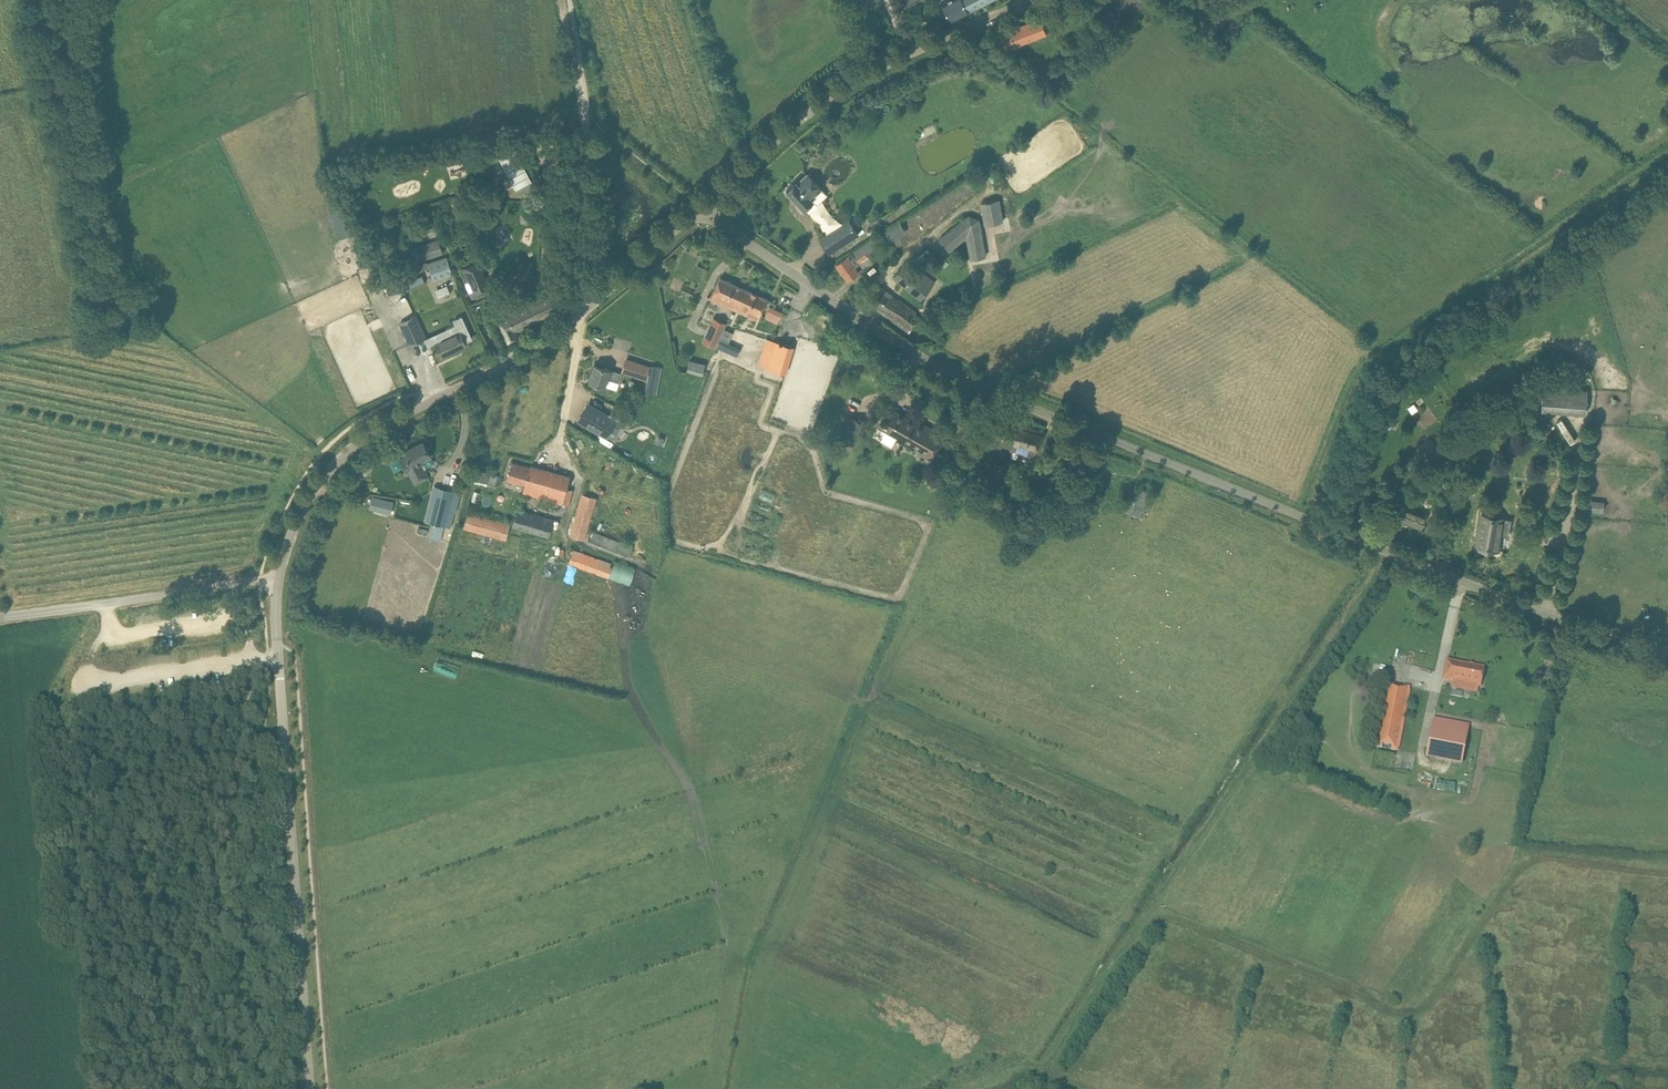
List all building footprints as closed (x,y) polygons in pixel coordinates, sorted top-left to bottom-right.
[(927,3),(926,0),(912,0),(908,2),(913,11),(927,3)] [(941,3),(951,21),(990,0),(947,0),(941,3)] [(1046,34),(1044,29),(1040,18),(999,34),(1005,50),(1046,34)] [(451,180),(469,176),(465,163),(448,167),(451,180)] [(786,191),(798,203),(797,205),(801,209),(803,209),(804,209),(813,200),(815,202),(818,202),(825,196),(825,193),(822,189),(807,173),(797,183),(796,181),(786,191)] [(450,197),(453,209),(467,205),(463,194),(450,197)] [(999,200),(980,203),(984,225),(1003,221),(999,200)] [(968,215),(938,239),(943,245),(966,226),(968,230),(973,229),(978,258),(985,257),(979,219),(968,215)] [(849,221),(829,235),(821,240),(829,252),(857,233),(849,221)] [(894,225),(885,231),(887,235),(889,238),(898,232),(894,225)] [(845,258),(836,265),(848,281),(852,278),(857,274),(860,272),(856,267),(860,264),(859,263),(862,261),(859,257),(865,252),(868,256),(889,241),(886,237),(883,233),(881,231),(845,258)] [(362,259),(351,235),(341,240),(353,263),(362,259)] [(416,246),(417,252),(421,263),(444,255),(439,239),(429,242),(419,245),(416,246)] [(447,256),(427,263),(434,282),(454,275),(447,256)] [(462,269),(472,289),(476,299),(485,295),(485,293),(488,292),(489,293),(494,290),(488,275),(485,277),(482,271),(484,270),(480,261),(462,269)] [(903,264),(900,268),(893,277),(921,299),(931,286),(912,271),(903,264)] [(385,282),(387,290),(406,284),(404,276),(385,282)] [(758,320),(760,314),(763,309),(767,299),(743,288),(720,277),(718,282),(711,298),(721,303),(733,309),(746,315),(758,320)] [(897,293),(882,282),(868,302),(868,303),(897,324),(898,322),(902,325),(901,326),(909,332),(920,317),(915,313),(916,312),(894,297),(897,293)] [(440,288),(442,296),(451,293),(447,285),(440,288)] [(495,305),(500,315),(495,317),(507,343),(518,337),(516,332),(540,321),(539,319),(545,316),(546,318),(562,309),(554,291),(520,306),(515,296),(495,305)] [(782,312),(769,307),(764,318),(777,324),(782,312)] [(400,323),(410,344),(425,337),(415,316),(400,323)] [(453,320),(455,324),(445,329),(448,335),(435,341),(442,357),(466,346),(465,343),(473,339),(462,316),(453,320)] [(719,339),(723,330),(726,323),(713,317),(702,342),(715,348),(719,339)] [(772,341),(764,367),(786,374),(794,347),(772,341)] [(702,374),(705,363),(689,358),(686,370),(702,374)] [(649,367),(626,360),(622,370),(646,379),(649,367)] [(622,373),(605,368),(595,364),(590,381),(595,383),(600,384),(617,390),(622,373)] [(657,393),(662,367),(650,365),(645,391),(657,393)] [(1428,376),(1422,380),(1428,389),(1434,385),(1428,376)] [(1584,414),(1586,391),(1541,388),(1539,410),(1584,414)] [(589,405),(580,420),(606,435),(615,420),(608,416),(609,416),(589,405)] [(888,406),(883,416),(877,425),(878,426),(872,436),(892,447),(896,440),(933,461),(947,437),(939,433),(934,431),(935,430),(910,416),(908,418),(888,406)] [(609,416),(608,416),(615,420),(623,425),(628,427),(633,417),(614,407),(609,415),(609,416)] [(1009,422),(1010,419),(994,414),(983,445),(1004,453),(1006,448),(1036,459),(1041,442),(1045,432),(1017,422),(1016,424),(1009,422)] [(839,438),(853,446),(866,424),(852,416),(839,438)] [(1396,430),(1399,420),(1381,416),(1379,426),(1396,430)] [(407,473),(408,472),(415,485),(429,478),(422,465),(424,464),(422,459),(430,455),(423,442),(404,452),(407,456),(400,460),(407,473)] [(1431,456),(1418,471),(1427,478),(1440,463),(1431,456)] [(506,480),(525,485),(523,493),(569,506),(570,500),(573,490),(567,488),(570,476),(531,465),(530,466),(511,461),(508,472),(506,480)] [(960,472),(969,476),(973,467),(964,463),(960,472)] [(474,483),(496,488),(499,475),(477,470),(474,483)] [(928,487),(938,492),(947,476),(937,470),(928,487)] [(1114,491),(1118,480),(1109,476),(1104,488),(1114,491)] [(1150,492),(1131,484),(1127,495),(1121,510),(1140,517),(1150,492)] [(448,510),(453,491),(434,486),(426,521),(432,522),(444,525),(450,527),(454,511),(448,510)] [(582,494),(570,536),(584,541),(587,530),(595,504),(597,498),(583,494),(582,494)] [(373,497),(370,508),(383,511),(386,500),(373,497)] [(1602,513),(1602,502),(1584,501),(1584,512),(1602,513)] [(518,508),(512,527),(548,538),(554,519),(518,508)] [(506,541),(510,524),(468,512),(463,529),(506,541)] [(1482,514),(1477,547),(1498,550),(1504,518),(1482,514)] [(432,522),(428,538),(440,541),(444,525),(432,522)] [(628,558),(633,547),(592,529),(587,540),(628,558)] [(484,543),(480,558),(493,561),(495,553),(501,554),(504,542),(470,533),(468,539),(484,543)] [(573,549),(568,563),(609,578),(614,564),(573,549)] [(1484,668),(1447,661),(1444,679),(1481,686),(1484,668)] [(1403,685),(1403,689),(1394,687),(1394,683),(1388,682),(1376,746),(1382,747),(1383,744),(1392,745),(1391,749),(1397,750),(1410,686),(1403,685)] [(1427,756),(1462,762),(1468,728),(1433,722),(1427,756)]
